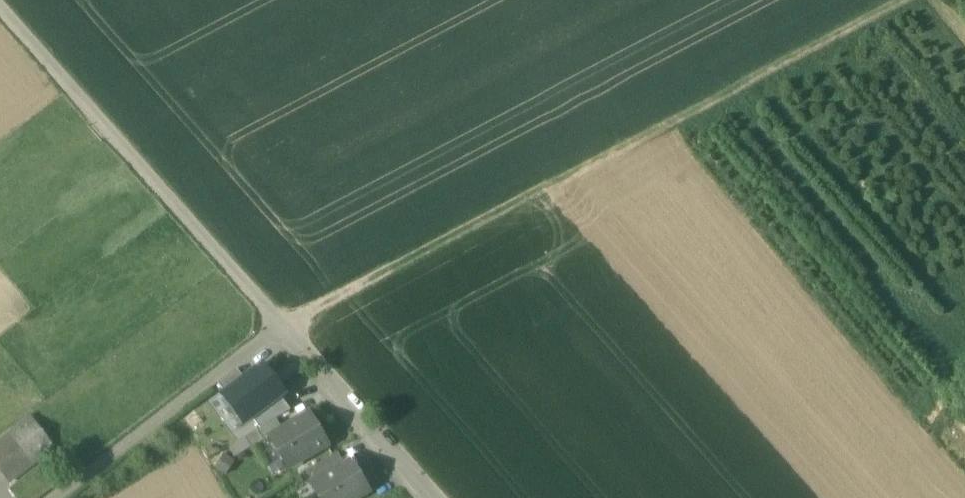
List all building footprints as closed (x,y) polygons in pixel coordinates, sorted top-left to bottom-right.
[(282,396),(261,368),(244,381),(225,394),(223,396),(244,425),(252,419),(280,398),(282,396)] [(219,385),(225,394),(244,381),(237,372),(219,385)] [(280,398),(252,419),(260,430),(276,421),(289,411),(280,398)] [(282,431),(269,438),(288,470),(328,446),(309,414),(282,431)] [(269,438),(282,431),(276,421),(260,430),(246,439),(252,449),(269,438)] [(0,443),(0,471),(4,477),(26,462),(9,437),(0,443)] [(235,459),(252,449),(246,439),(229,449),(235,459)] [(337,455),(306,473),(312,484),(343,465),(337,455)] [(225,477),(234,464),(224,458),(216,470),(225,477)] [(310,485),(318,497),(360,497),(369,492),(350,461),(343,465),(312,484),(310,485)]
